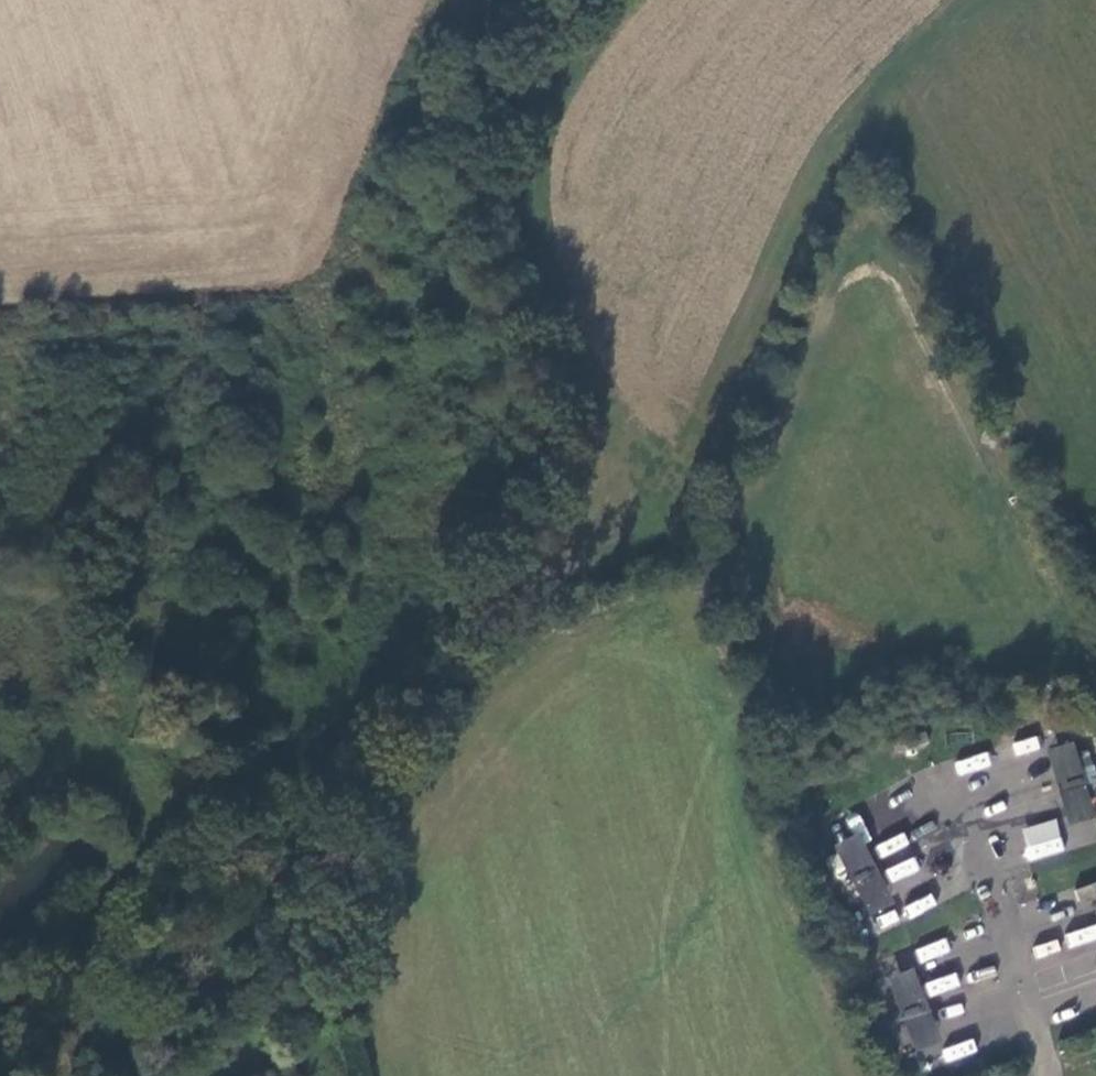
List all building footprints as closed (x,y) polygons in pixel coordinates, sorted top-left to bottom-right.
[(1070,741),(1043,750),(1068,826),(1095,817),(1070,741)] [(1054,817),(1018,830),(1029,861),(1065,849),(1054,817)] [(856,832),(830,845),(864,913),(890,900),(856,832)] [(879,855),(908,847),(904,835),(876,843),(879,855)] [(890,884),(920,869),(913,855),(884,870),(890,884)] [(1095,899),(1095,884),(1076,885),(1078,901),(1095,899)] [(1036,959),(1060,950),(1055,938),(1031,947),(1036,959)] [(910,967),(884,978),(913,1048),(939,1038),(910,967)]
